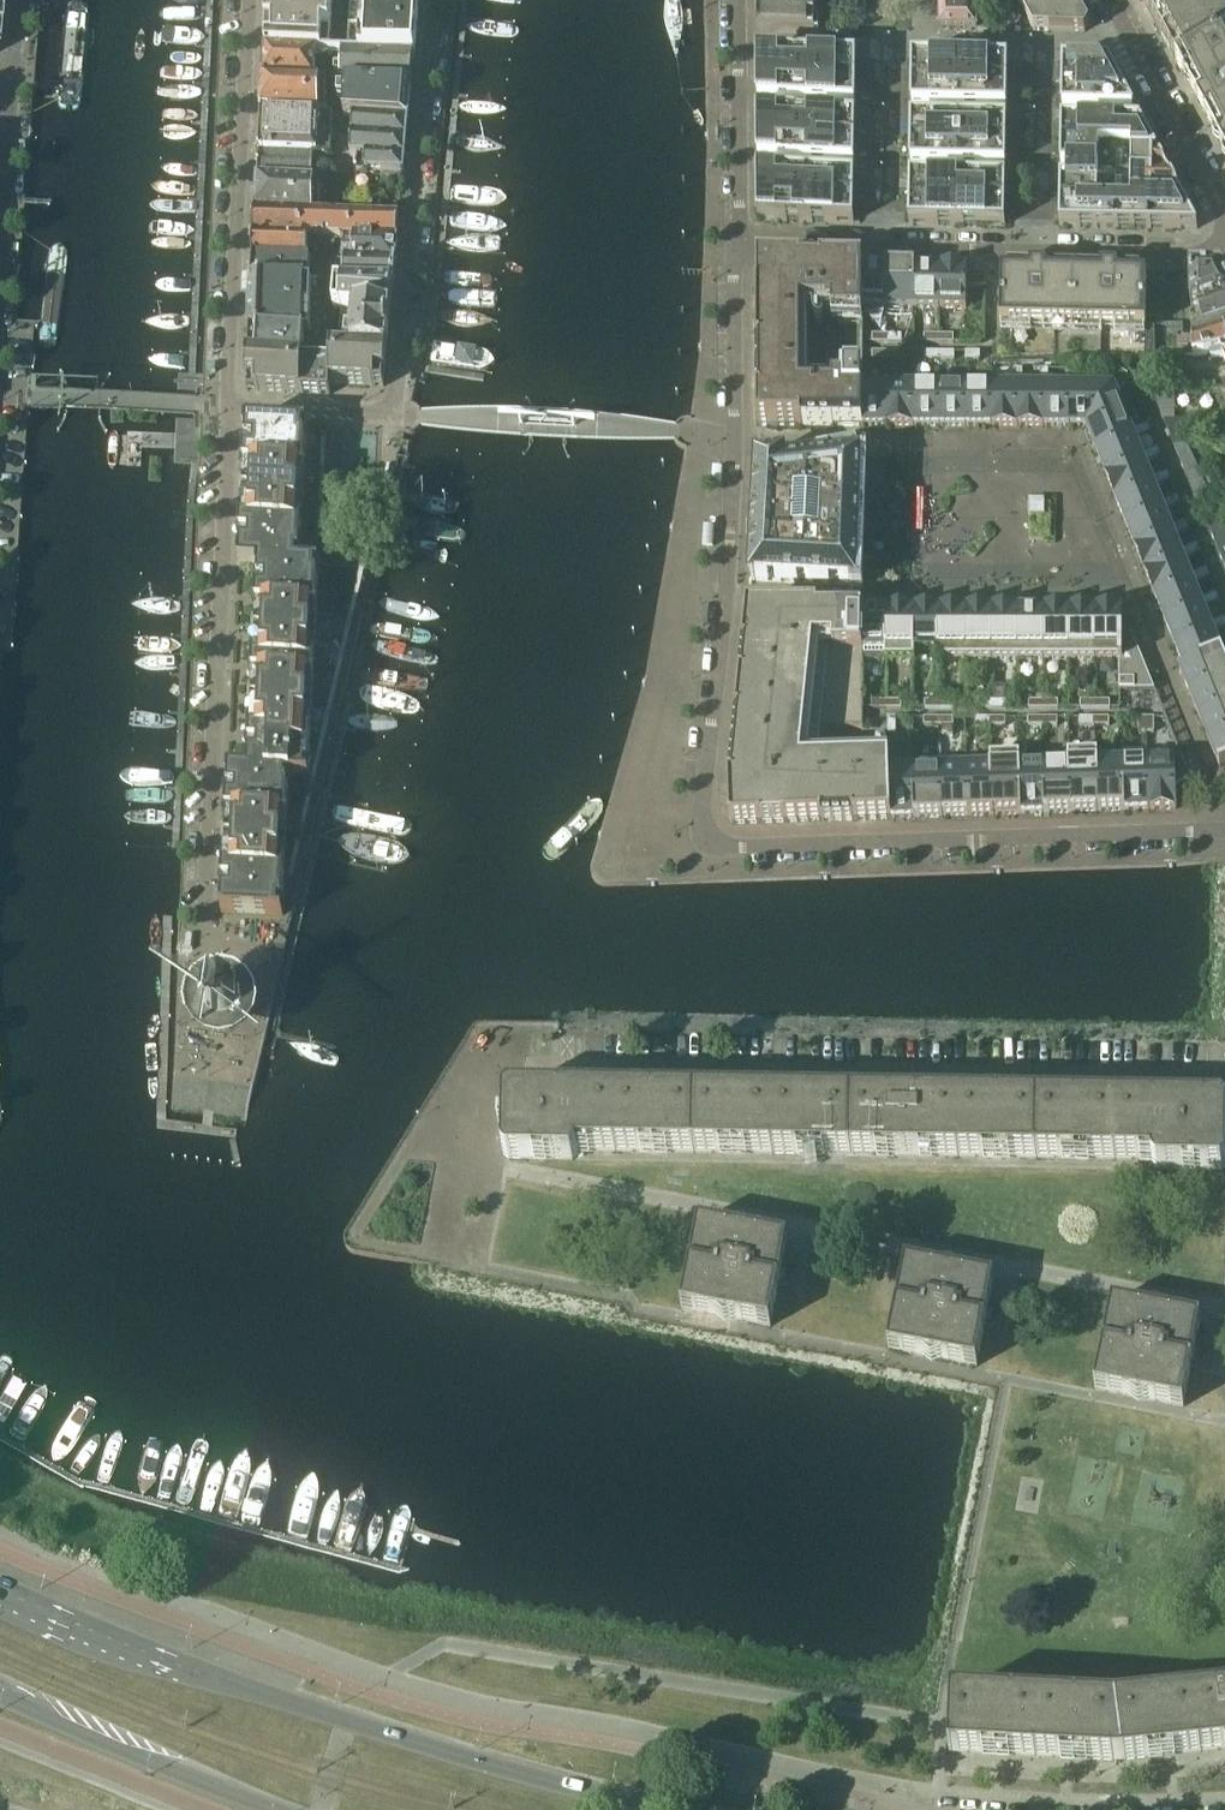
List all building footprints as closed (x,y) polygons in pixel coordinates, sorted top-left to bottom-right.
[(79,105),(88,5),(85,0),(69,0),(66,3),(59,84),(59,89),(58,103),(60,108),(76,109),(79,105)] [(265,48),(317,51),(328,51),(331,0),(268,0),(265,48)] [(417,0),(352,0),(348,52),(414,55),(417,0)] [(756,34),(814,35),(814,22),(814,12),(844,12),(865,12),(865,0),(763,0),(763,8),(756,8),(756,34)] [(938,30),(976,31),(976,29),(974,0),(938,0),(938,30)] [(1018,3),(1022,12),(1032,30),(1033,32),(1034,32),(1084,33),(1088,25),(1075,0),(1016,0),(1018,3)] [(1148,14),(1175,0),(1141,0),(1148,14)] [(1148,14),(1161,38),(1218,8),(1214,0),(1175,0),(1148,14)] [(1161,38),(1174,62),(1224,35),(1224,20),(1218,8),(1161,38)] [(1174,62),(1224,158),(1224,35),(1174,62)] [(317,51),(265,48),(263,78),(315,81),(317,51)] [(410,87),(414,55),(348,52),(342,52),(340,83),(348,83),(410,87)] [(857,58),(756,56),(756,104),(756,115),(757,163),(757,174),(757,221),(807,222),(853,223),(854,223),(911,224),(1004,226),(1005,178),(1005,167),(1006,119),(1006,108),(1007,61),(913,59),(857,58)] [(1133,110),(1108,63),(1061,62),(1061,110),(1133,110)] [(323,116),(325,82),(315,81),(263,78),(261,112),(323,116)] [(410,87),(348,83),(345,117),(353,117),(407,120),(410,87)] [(330,155),(332,116),(323,116),(261,112),(258,167),(311,169),(312,154),(330,155)] [(404,158),(407,120),(353,117),(351,156),(366,157),(404,158)] [(1196,229),(1139,122),(1060,120),(1059,168),(1065,168),(1065,179),(1059,179),(1058,227),(1196,229)] [(64,216),(68,209),(75,140),(67,125),(56,138),(50,200),(49,205),(49,207),(51,214),(58,217),(64,216)] [(404,158),(366,157),(365,173),(402,174),(404,158)] [(313,214),(314,180),(311,180),(311,169),(258,167),(255,212),(313,214)] [(396,241),(398,217),(313,214),(255,212),(252,259),(308,261),(309,237),(323,238),(334,238),(344,239),(396,241)] [(333,253),(334,238),(323,238),(323,253),(333,253)] [(396,241),(344,239),(343,262),(345,262),(394,264),(396,241)] [(51,345),(55,340),(66,256),(65,247),(58,243),(51,245),(48,253),(37,337),(40,343),(45,346),(51,345)] [(439,264),(449,264),(449,254),(439,254),(439,264)] [(308,261),(252,259),(251,281),(309,284),(310,261),(308,261)] [(394,264),(345,262),(344,285),(392,287),(394,264)] [(886,610),(879,610),(862,610),(747,610),(730,774),(730,781),(728,781),(729,826),(822,823),(864,821),(891,820),(915,819),(941,819),(967,818),(993,817),(1019,816),(1045,815),(1070,814),(1096,813),(1122,812),(1148,812),(1170,811),(1175,811),(1175,785),(1189,779),(1200,775),(1204,773),(1206,772),(1218,768),(1224,765),(1224,619),(1218,602),(1215,595),(1193,583),(1190,576),(1183,559),(1180,552),(1173,535),(1170,528),(1163,511),(1161,504),(1154,487),(1151,480),(1144,463),(1141,456),(1134,439),(1132,432),(1115,390),(1113,386),(1108,386),(1073,386),(1067,386),(1065,386),(1047,386),(1039,386),(1021,386),(1016,386),(1013,386),(990,386),(964,386),(938,386),(913,386),(887,386),(861,386),(861,376),(861,353),(861,344),(861,320),(861,307),(862,267),(799,267),(758,266),(758,284),(757,429),(861,428),(882,428),(914,428),(914,610),(912,610),(886,610)] [(887,268),(862,267),(861,307),(886,308),(887,268)] [(887,268),(886,308),(912,308),(913,268),(887,268)] [(913,268),(912,308),(938,309),(939,268),(913,268)] [(939,268),(938,309),(965,309),(966,288),(966,273),(966,268),(939,268)] [(1074,270),(1032,269),(1001,269),(1000,327),(1073,328),(1074,270)] [(1146,271),(1074,270),(1073,328),(1145,329),(1146,271)] [(1190,272),(1191,309),(1198,308),(1201,314),(1224,304),(1224,282),(1220,273),(1190,272)] [(966,273),(966,288),(984,289),(985,274),(966,273)] [(309,334),(311,284),(309,284),(251,281),(249,333),(304,335),(304,334),(309,334)] [(392,287),(344,285),(335,285),(333,309),(341,310),(337,351),(384,353),(386,353),(390,313),(392,287)] [(1191,328),(1191,334),(1191,337),(1191,342),(1224,329),(1224,304),(1201,314),(1201,315),(1198,316),(1201,325),(1191,328)] [(1191,342),(1191,356),(1222,354),(1224,354),(1224,329),(1191,342)] [(383,387),(384,353),(337,351),(303,349),(304,335),(249,333),(246,391),(331,396),(331,384),(383,387)] [(886,344),(886,336),(871,335),(871,344),(886,344)] [(901,344),(901,336),(886,336),(886,344),(901,344)] [(938,344),(938,336),(923,336),(923,344),(938,344)] [(952,344),(952,336),(938,336),(938,344),(952,344)] [(886,361),(886,352),(871,352),(871,361),(886,361)] [(901,361),(901,352),(886,352),(886,361),(901,361)] [(938,361),(938,352),(924,352),(924,361),(938,361)] [(953,361),(953,352),(938,352),(938,361),(953,361)] [(979,361),(979,353),(964,353),(964,361),(979,361)] [(1213,356),(1194,357),(1194,365),(1213,364),(1213,356)] [(1016,369),(1013,369),(1013,386),(1016,386),(1021,386),(1021,369),(1016,369)] [(1042,369),(1039,369),(1039,386),(1041,386),(1047,386),(1047,369),(1042,369)] [(1073,369),(1065,369),(1065,386),(1067,386),(1073,386),(1073,369)] [(1118,369),(1108,369),(1108,386),(1113,386),(1122,372),(1118,369)] [(1122,372),(1113,386),(1115,390),(1130,384),(1126,375),(1122,372)] [(1217,388),(1224,405),(1224,388),(1223,388),(1217,388)] [(1172,419),(1172,389),(1154,390),(1166,419),(1172,419)] [(1189,445),(1183,429),(1196,429),(1196,418),(1166,420),(1177,446),(1189,445)] [(245,423),(241,496),(302,499),(303,478),(320,479),(320,469),(304,468),(306,427),(245,423)] [(1147,426),(1132,432),(1134,439),(1150,433),(1147,426)] [(751,586),(853,591),(858,456),(856,456),(855,450),(838,443),(757,460),(757,464),(751,581),(751,586)] [(1200,469),(1189,445),(1177,446),(1175,446),(1185,470),(1200,469)] [(1156,450),(1141,456),(1144,463),(1159,457),(1156,450)] [(1210,494),(1200,469),(1185,470),(1196,494),(1210,494)] [(1166,474),(1151,480),(1154,487),(1169,481),(1166,474)] [(1210,494),(1196,494),(1204,513),(1207,521),(1222,520),(1224,520),(1224,493),(1210,494)] [(302,499),(241,496),(238,566),(257,567),(257,564),(318,566),(359,571),(363,572),(366,559),(363,558),(366,543),(317,540),(318,518),(301,517),(302,499)] [(1176,498),(1161,504),(1163,511),(1179,505),(1176,498)] [(1207,521),(1224,564),(1224,528),(1222,520),(1207,521)] [(1186,522),(1170,528),(1173,535),(1189,529),(1186,522)] [(1195,546),(1180,552),(1183,559),(1198,553),(1195,546)] [(257,564),(257,567),(257,568),(254,635),(314,638),(315,617),(333,618),(333,608),(316,607),(316,597),(334,598),(334,588),(317,588),(318,566),(257,564)] [(1205,570),(1190,576),(1193,583),(1208,577),(1205,570)] [(314,638),(254,635),(250,706),(311,709),(312,686),(329,687),(329,678),(312,677),(313,666),(330,667),(331,658),(313,657),(314,638)] [(885,710),(886,702),(871,702),(871,710),(885,710)] [(311,709),(250,706),(247,771),(247,774),(287,776),(287,778),(308,779),(311,709)] [(895,733),(895,718),(887,718),(887,733),(895,733)] [(247,771),(227,770),(224,842),(285,845),(286,825),(301,826),(302,821),(303,816),(286,815),(287,778),(287,776),(247,774),(247,771)] [(285,845),(224,842),(220,913),(282,916),(282,913),(281,913),(282,894),(283,894),(285,845)] [(199,1004),(198,1008),(199,1011),(199,1014),(200,1016),(201,1019),(202,1021),(204,1023),(205,1025),(207,1027),(210,1028),(212,1030),(215,1031),(217,1031),(220,1032),(222,1032),(225,1031),(228,1031),(230,1030),(233,1029),(235,1027),(237,1026),(239,1024),(240,1022),(242,1019),(243,1017),(244,1014),(244,1012),(244,1009),(244,1005),(243,1001),(241,998),(239,994),(236,991),(233,989),(230,987),(226,986),(222,986),(218,986),(214,987),(210,989),(207,991),(204,994),(202,997),(200,1001),(199,1004)] [(1222,1104),(523,1093),(508,1093),(503,1098),(503,1120),(509,1120),(509,1132),(502,1132),(502,1154),(507,1159),(534,1160),(534,1153),(545,1153),(545,1160),(572,1160),(577,1155),(577,1152),(797,1155),(797,1149),(823,1149),(823,1156),(1151,1161),(1151,1164),(1156,1170),(1183,1170),(1183,1163),(1194,1164),(1194,1170),(1221,1171),(1224,1167),(1224,1143),(1220,1143),(1220,1132),(1224,1132),(1224,1108),(1222,1104)] [(707,1235),(695,1233),(680,1310),(769,1327),(777,1285),(782,1286),(793,1274),(786,1268),(781,1267),(784,1250),(772,1248),(775,1236),(710,1223),(707,1235)] [(914,1275),(902,1273),(887,1350),(976,1367),(984,1325),(989,1326),(999,1314),(992,1308),(987,1307),(991,1290),(979,1288),(981,1276),(916,1263),(914,1275)] [(1120,1315),(1109,1313),(1094,1390),(1182,1407),(1190,1365),(1195,1366),(1206,1354),(1199,1348),(1194,1347),(1197,1330),(1185,1328),(1188,1316),(1123,1303),(1120,1315)] [(1220,1698),(1219,1692),(1127,1702),(1127,1708),(1116,1709),(1104,1709),(1104,1703),(1011,1698),(1010,1703),(979,1702),(979,1696),(951,1695),(948,1752),(982,1754),(983,1749),(994,1750),(994,1755),(1060,1758),(1060,1753),(1072,1754),(1072,1759),(1074,1759),(1075,1752),(1086,1753),(1086,1760),(1112,1761),(1122,1761),(1148,1758),(1147,1751),(1159,1750),(1160,1757),(1162,1756),(1162,1751),(1173,1750),(1174,1755),(1224,1750),(1224,1697),(1220,1698)]
